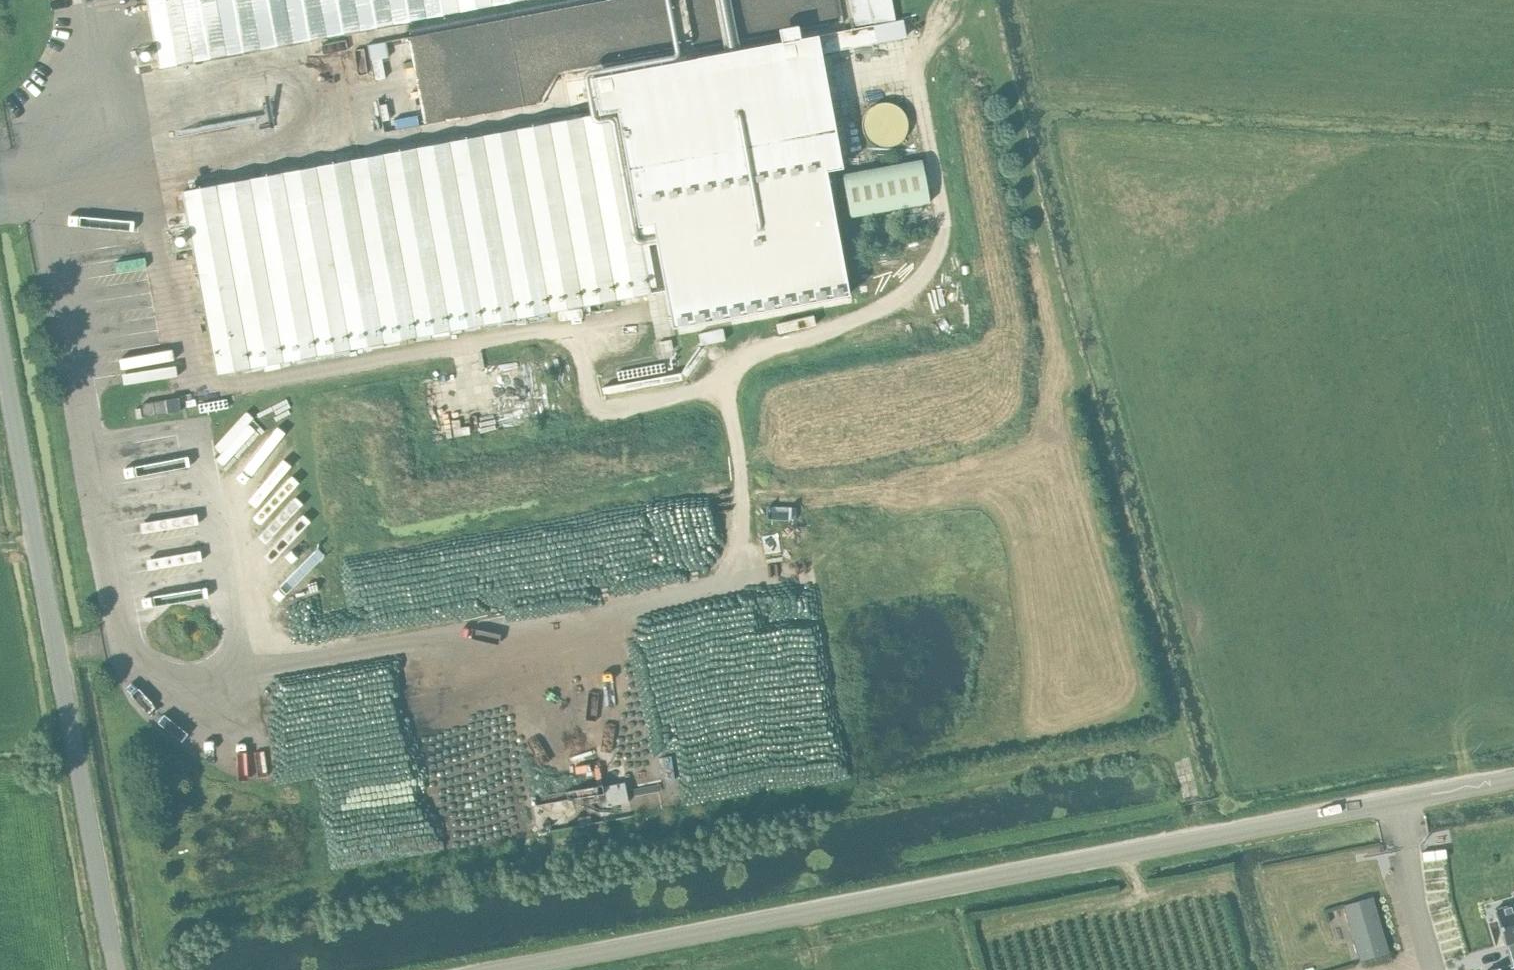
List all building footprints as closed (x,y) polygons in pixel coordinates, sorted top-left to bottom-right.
[(159,66),(514,0),(147,0),(159,66)] [(873,24),(592,76),(599,113),(183,190),(217,373),(664,289),(671,327),(848,294),(825,171),(841,168),(819,51),(909,34),(906,18),(895,20),(891,0),(869,0),(873,24)] [(886,102),(885,102),(884,102),(883,102),(882,103),(881,103),(880,103),(879,103),(878,104),(877,104),(876,104),(875,105),(874,105),(873,106),(872,107),(871,107),(870,108),(870,109),(869,110),(868,110),(867,111),(867,112),(866,113),(866,114),(865,115),(865,116),(864,117),(864,118),(864,119),(864,120),(863,121),(863,122),(863,123),(863,124),(863,126),(863,127),(863,128),(864,129),(864,130),(864,131),(864,132),(865,133),(865,134),(866,135),(866,136),(867,137),(867,138),(868,138),(869,139),(870,140),(870,141),(871,142),(872,142),(873,143),(874,143),(875,144),(876,144),(877,145),(878,145),(879,146),(880,146),(881,146),(882,146),(883,146),(884,147),(885,147),(886,147),(887,146),(888,146),(890,146),(891,146),(892,146),(893,145),(894,145),(895,144),(896,144),(897,143),(898,142),(899,142),(900,141),(901,140),(902,139),(902,138),(903,138),(904,137),(904,136),(905,135),(905,134),(906,133),(906,132),(906,131),(907,130),(907,129),(907,128),(907,127),(907,126),(907,124),(907,123),(907,122),(907,121),(907,120),(907,119),(906,118),(906,117),(906,116),(905,115),(905,114),(904,113),(904,112),(903,111),(902,110),(901,109),(900,108),(899,107),(898,107),(897,106),(896,105),(895,104),(894,104),(893,104),(892,103),(891,103),(890,103),(888,103),(887,102),(886,102)] [(850,217),(930,202),(922,159),(842,173),(850,217)] [(165,398),(165,399),(141,403),(143,416),(167,412),(181,410),(179,396),(165,398)] [(809,731),(816,768),(824,766),(817,729),(809,731)] [(605,803),(626,802),(624,779),(603,781),(605,803)] [(578,818),(575,795),(535,800),(538,822),(578,818)] [(1360,958),(1387,951),(1371,898),(1345,906),(1360,958)] [(1494,909),(1504,944),(1505,944),(1513,941),(1513,903),(1495,909),(1494,909)]
